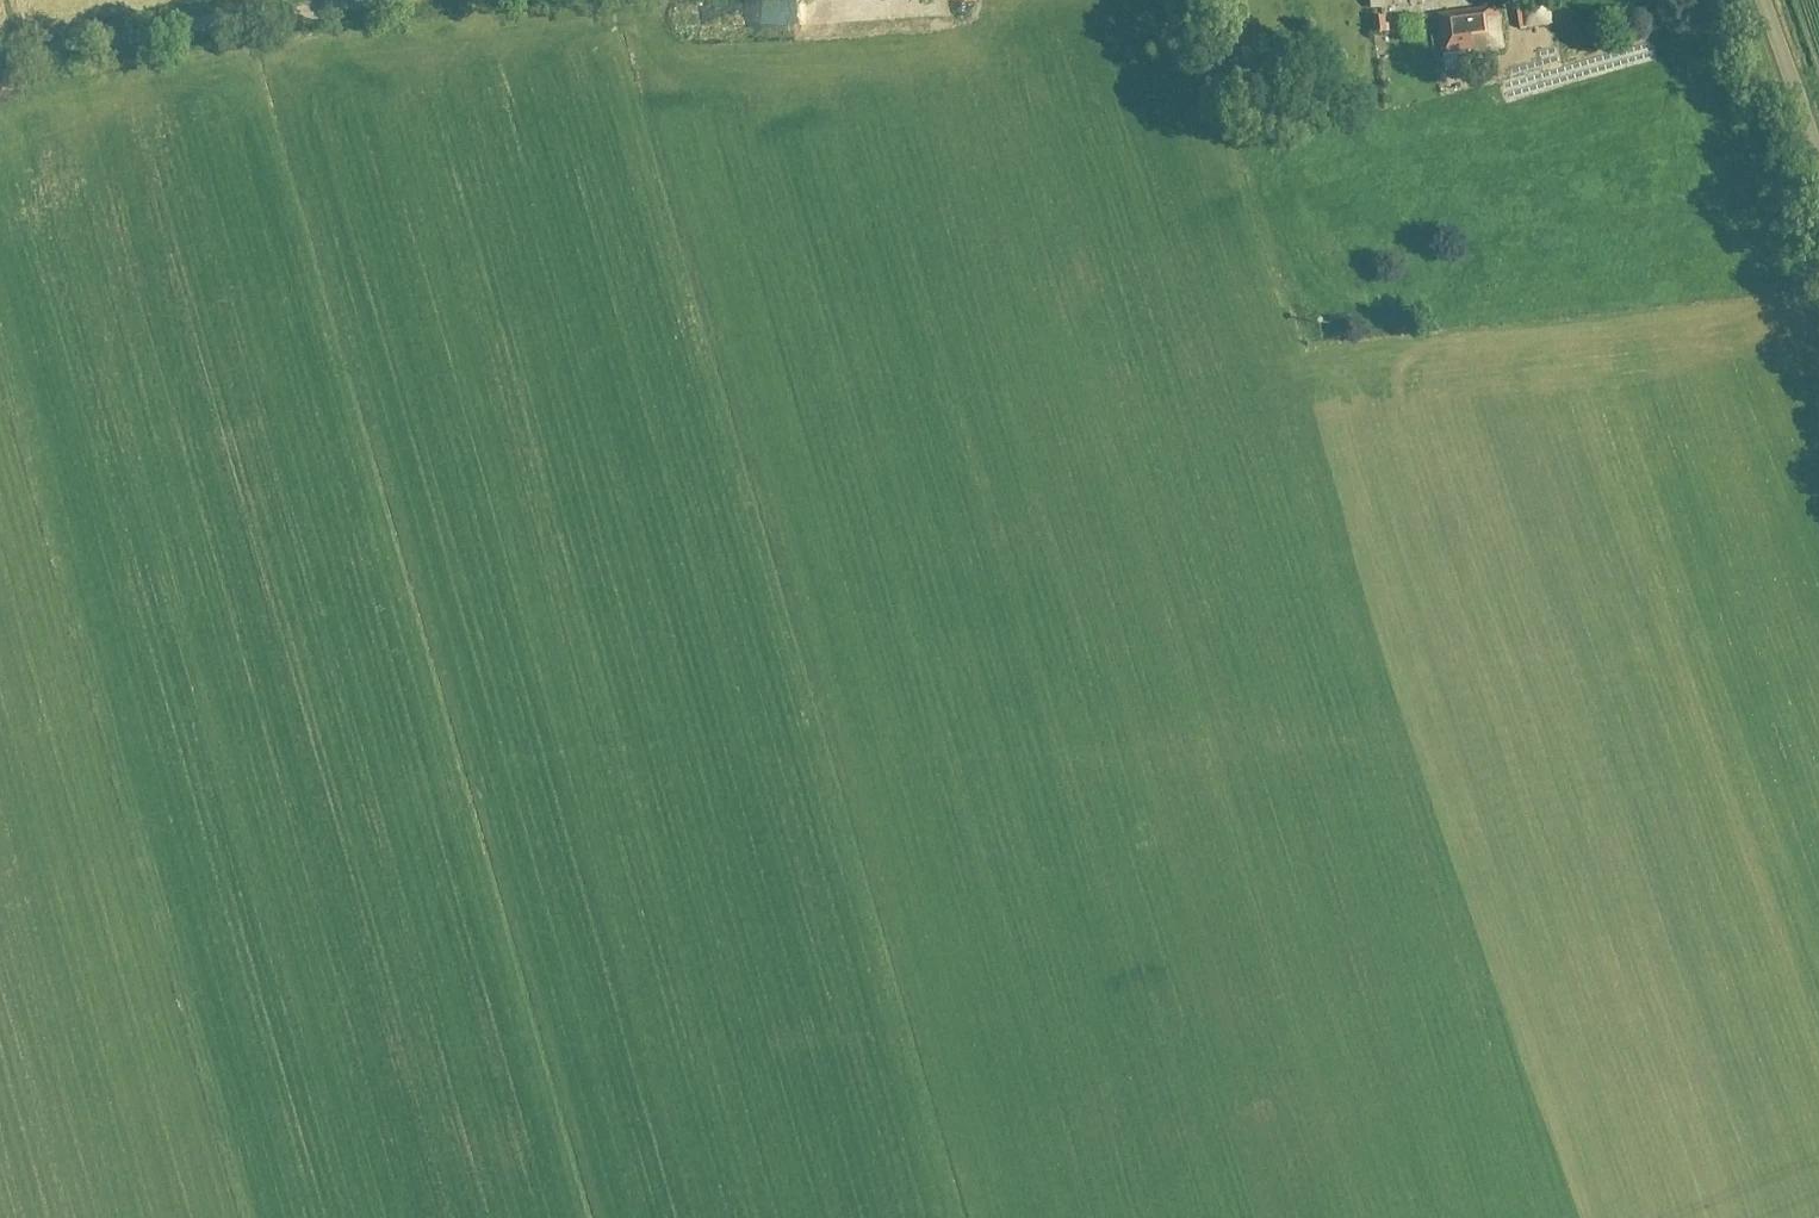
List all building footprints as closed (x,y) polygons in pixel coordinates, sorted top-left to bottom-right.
[(1436,0),(1369,0),(1370,9),(1436,1),(1436,0)] [(1526,32),(1548,29),(1551,26),(1548,4),(1546,2),(1521,4),(1521,6),(1514,7),(1517,31),(1525,30),(1526,32)] [(1440,17),(1443,58),(1504,49),(1499,10),(1440,17)] [(1370,35),(1386,32),(1384,19),(1369,20),(1370,35)]
